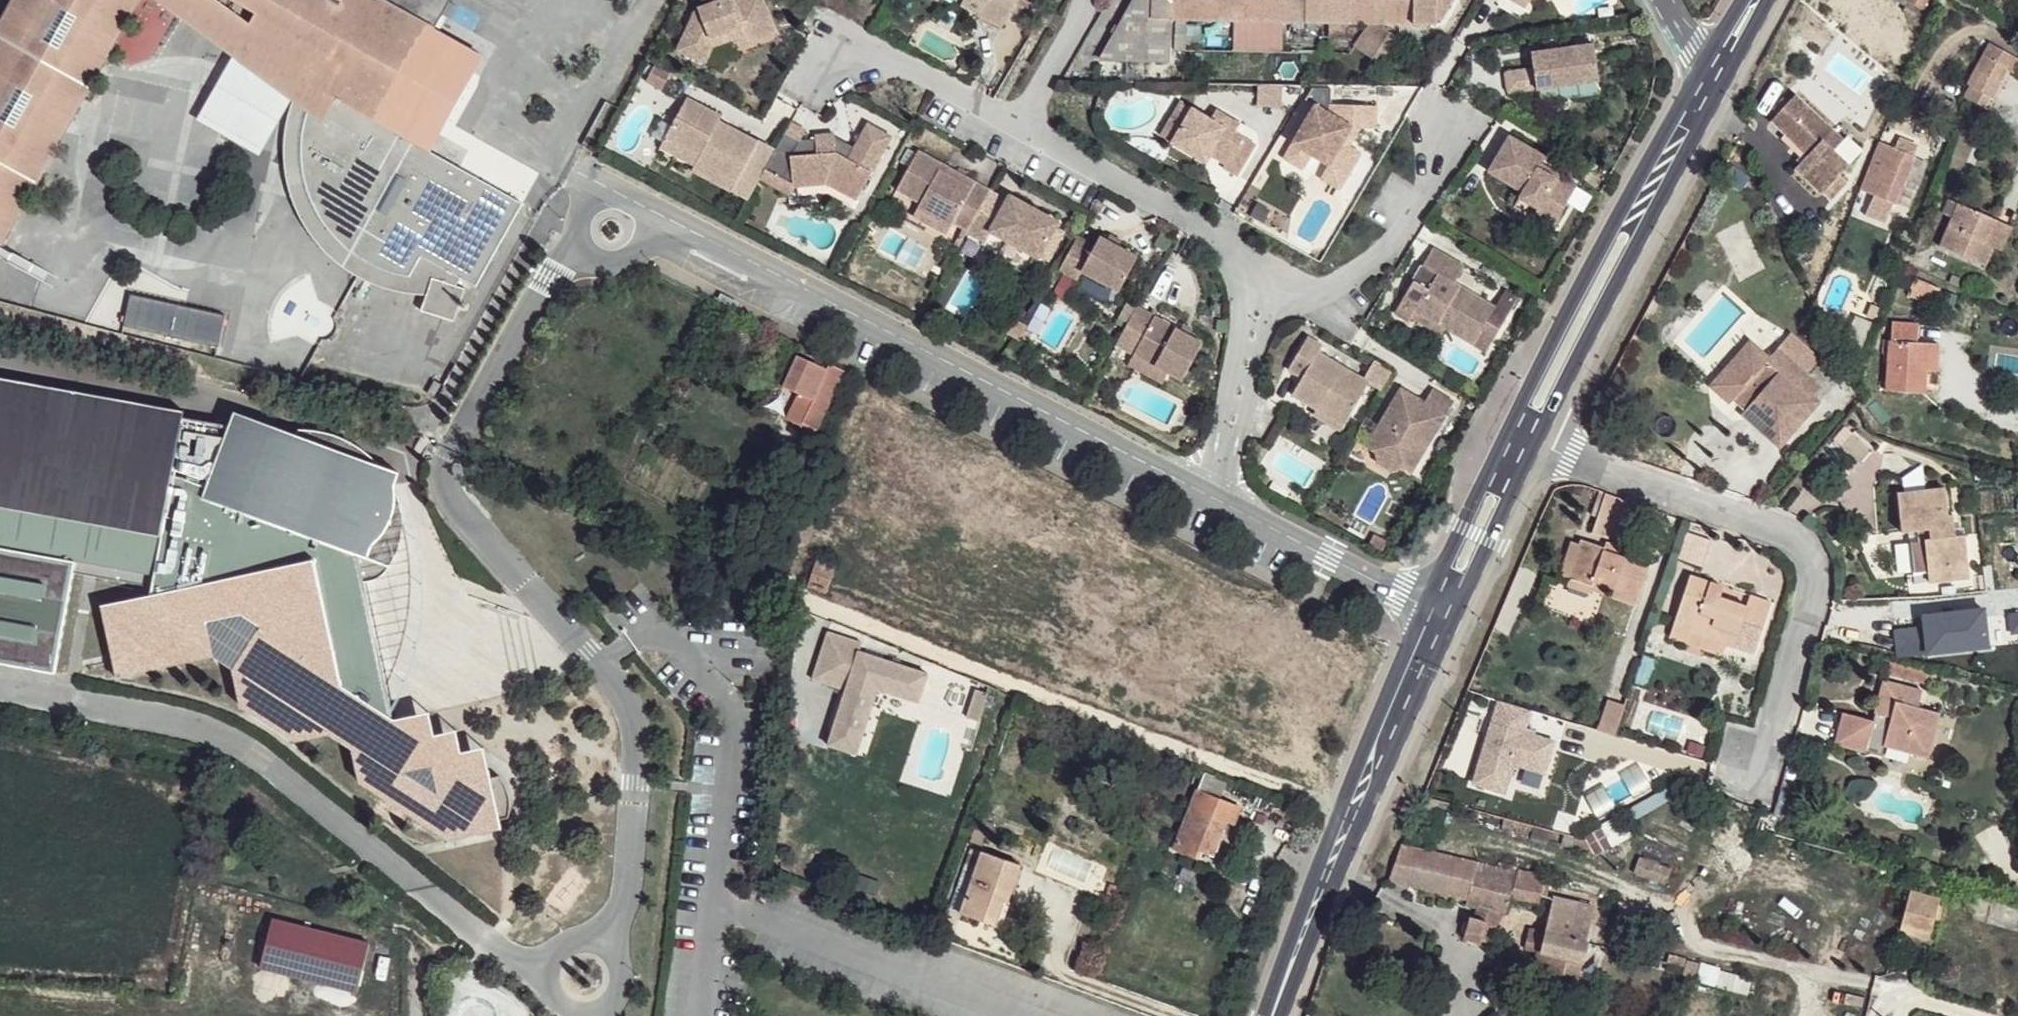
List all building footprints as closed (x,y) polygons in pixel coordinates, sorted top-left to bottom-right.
[(0,22),(0,239),(137,0),(13,0),(0,22)] [(231,44),(255,17),(341,66),(324,95),(316,91),(313,101),(305,131),(302,153),(301,168),(304,186),(310,201),(316,211),(326,225),(354,252),(374,263),(409,274),(422,256),(476,287),(506,232),(495,225),(500,216),(511,223),(523,201),(432,151),(379,120),(431,27),(437,30),(445,16),(420,3),(422,0),(152,0),(231,44)] [(454,0),(422,0),(420,3),(445,16),(454,0)] [(751,46),(779,36),(767,0),(754,0),(750,1),(750,0),(715,0),(718,8),(704,13),(708,28),(690,33),(681,50),(708,65),(717,49),(737,43),(750,38),(751,46)] [(984,0),(969,0),(967,3),(985,14),(991,4),(984,0)] [(991,4),(985,14),(1009,28),(1024,0),(984,0),(991,4)] [(1106,52),(1126,63),(1170,62),(1171,20),(1369,24),(1385,25),(1407,25),(1434,27),(1435,20),(1434,10),(1435,0),(1136,0),(1106,52)] [(1434,10),(1447,11),(1452,0),(1435,0),(1434,10)] [(1447,11),(1434,10),(1435,20),(1441,21),(1447,11)] [(231,44),(316,91),(324,95),(341,66),(255,17),(231,44)] [(1385,25),(1369,24),(1352,48),(1377,66),(1397,38),(1384,28),(1385,25)] [(485,58),(437,30),(431,27),(379,120),(432,151),(485,58)] [(740,49),(751,46),(750,38),(737,43),(740,49)] [(1991,42),(1967,81),(1971,85),(1984,92),(1977,103),(1989,110),(2009,70),(2013,74),(2017,66),(2017,57),(1991,42)] [(1594,43),(1533,52),(1534,65),(1507,69),(1509,89),(1599,77),(1594,43)] [(1100,63),(1126,63),(1106,52),(1100,63)] [(1984,92),(1971,85),(1965,95),(1977,103),(1984,92)] [(1773,119),(1787,133),(1794,126),(1816,146),(1810,153),(1797,167),(1825,193),(1851,164),(1834,149),(1844,139),(1796,94),(1773,119)] [(1177,140),(1197,107),(1185,100),(1165,133),(1177,140)] [(688,105),(680,122),(685,125),(693,108),(688,105)] [(1289,161),(1307,172),(1317,155),(1344,106),(1336,107),(1336,113),(1322,106),(1289,161)] [(1344,106),(1317,155),(1335,166),(1337,163),(1355,175),(1368,154),(1356,147),(1348,143),(1357,127),(1367,129),(1384,128),(1384,107),(1344,106)] [(1214,116),(1197,107),(1177,140),(1208,158),(1214,148),(1231,158),(1228,162),(1243,169),(1260,141),(1236,128),(1240,119),(1219,109),(1214,116)] [(727,124),(693,108),(685,125),(773,169),(782,152),(765,144),(763,147),(742,135),(740,139),(734,135),(731,139),(723,134),(727,127),(727,124)] [(685,125),(680,122),(669,143),(704,162),(700,170),(740,191),(737,197),(754,205),(766,183),(769,176),(773,169),(685,125)] [(812,134),(797,125),(782,152),(773,169),(769,176),(785,185),(782,191),(798,200),(803,192),(833,187),(861,204),(896,141),(874,129),(858,155),(848,150),(842,145),(840,139),(821,141),(821,145),(805,146),(812,134)] [(1794,126),(1787,133),(1810,153),(1816,146),(1794,126)] [(742,135),(727,127),(723,134),(731,139),(734,135),(740,139),(742,135)] [(1356,147),(1367,129),(1357,127),(1348,143),(1356,147)] [(1527,187),(1525,193),(1562,215),(1581,181),(1545,160),(1549,152),(1512,132),(1492,167),(1527,187)] [(1900,137),(1895,148),(1887,167),(1875,163),(1873,162),(1863,188),(1896,202),(1918,145),(1900,137)] [(704,162),(669,143),(664,152),(700,170),(704,162)] [(1887,167),(1895,148),(1883,143),(1875,163),(1887,167)] [(948,178),(952,171),(923,156),(902,192),(925,207),(922,213),(955,231),(957,228),(972,236),(994,195),(978,186),(975,193),(948,178)] [(1346,191),(1355,175),(1337,163),(1327,179),(1346,191)] [(740,191),(700,170),(696,176),(737,197),(740,191)] [(978,186),(952,171),(948,178),(975,193),(978,186)] [(785,185),(769,176),(766,183),(782,191),(785,185)] [(1562,215),(1525,193),(1519,203),(1557,225),(1562,215)] [(1010,204),(994,195),(972,236),(971,237),(988,247),(995,236),(1042,262),(1062,225),(1013,199),(1010,204)] [(1952,219),(1959,202),(1951,198),(1945,213),(1952,219)] [(2000,221),(1959,202),(1952,219),(1942,245),(1987,265),(1995,247),(1990,244),(2000,221)] [(955,231),(922,213),(917,222),(949,241),(955,231)] [(506,232),(511,223),(500,216),(495,225),(506,232)] [(2014,228),(2000,221),(1990,244),(1995,247),(2004,251),(2014,228)] [(1101,245),(1082,236),(1064,269),(1081,279),(1087,270),(1125,291),(1144,257),(1106,235),(1101,245)] [(1439,272),(1419,308),(1477,341),(1483,330),(1497,304),(1456,280),(1465,263),(1437,246),(1426,264),(1439,272)] [(1439,272),(1426,264),(1399,312),(1411,320),(1419,308),(1439,272)] [(453,284),(430,276),(418,307),(451,319),(462,286),(453,284)] [(1941,289),(1917,278),(1909,295),(1934,305),(1941,289)] [(1507,287),(1497,304),(1510,312),(1520,294),(1507,287)] [(1497,304),(1483,330),(1496,337),(1510,312),(1497,304)] [(1207,344),(1142,307),(1121,345),(1136,353),(1171,373),(1186,381),(1207,344)] [(1854,315),(1844,342),(1860,349),(1871,321),(1854,315)] [(1019,329),(1029,334),(1037,320),(1027,316),(1019,329)] [(1889,341),(1889,355),(1887,392),(1925,394),(1927,371),(1937,372),(1938,344),(1918,343),(1919,323),(1892,322),(1891,341),(1889,341)] [(1496,337),(1483,330),(1477,341),(1490,348),(1496,337)] [(1722,387),(1731,395),(1751,399),(1756,410),(1765,417),(1763,420),(1782,437),(1789,437),(1815,408),(1814,403),(1796,387),(1818,360),(1788,335),(1766,363),(1752,351),(1746,352),(1722,380),(1722,387)] [(1294,394),(1319,410),(1345,427),(1370,384),(1322,351),(1324,346),(1311,337),(1292,368),(1304,376),(1294,394)] [(1881,354),(1889,355),(1889,341),(1882,341),(1881,354)] [(1171,373),(1136,353),(1130,364),(1165,384),(1171,373)] [(799,393),(810,369),(797,363),(786,386),(799,393)] [(825,377),(810,369),(799,393),(814,400),(811,408),(826,413),(847,372),(832,364),(825,377)] [(408,719),(395,722),(358,581),(359,579),(375,574),(385,567),(396,557),(404,544),(407,534),(408,517),(404,499),(397,485),(400,473),(384,468),(376,458),(345,441),(324,432),(300,429),(298,434),(237,414),(232,429),(182,421),(184,411),(0,380),(0,665),(53,675),(71,573),(73,561),(151,574),(156,595),(98,608),(115,679),(210,657),(203,621),(240,614),(258,624),(234,670),(240,707),(296,742),(350,732),(361,784),(449,838),(502,828),(501,819),(508,818),(512,805),(511,801),(507,782),(501,775),(492,777),(492,770),(465,754),(440,758),(435,736),(408,719)] [(436,380),(428,393),(436,398),(444,386),(436,380)] [(1367,444),(1375,449),(1387,446),(1398,453),(1401,466),(1412,471),(1447,413),(1402,387),(1367,444)] [(1751,399),(1731,395),(1763,420),(1765,417),(1756,410),(1751,399)] [(826,413),(811,408),(803,424),(818,432),(826,413)] [(1345,427),(1319,410),(1316,417),(1341,433),(1345,427)] [(1874,449),(1855,433),(1845,446),(1863,462),(1874,449)] [(1387,446),(1375,449),(1378,461),(1392,469),(1401,466),(1398,453),(1387,446)] [(1926,528),(1927,541),(1931,570),(1932,580),(1954,577),(1953,568),(1970,566),(1966,535),(1958,536),(1954,514),(1950,515),(1946,488),(1900,493),(1903,530),(1926,528)] [(1625,498),(1608,493),(1594,532),(1611,538),(1625,498)] [(1689,532),(1679,559),(1707,569),(1716,542),(1689,532)] [(1606,548),(1607,546),(1583,538),(1575,560),(1569,576),(1593,585),(1595,580),(1607,584),(1617,589),(1615,595),(1639,603),(1654,559),(1631,550),(1628,555),(1619,553),(1606,548)] [(1609,539),(1607,546),(1606,548),(1619,553),(1622,545),(1609,539)] [(1931,570),(1927,541),(1913,543),(1916,572),(1931,570)] [(1569,576),(1575,560),(1567,557),(1562,574),(1569,576)] [(819,561),(809,586),(829,592),(838,568),(819,561)] [(1971,576),(1970,566),(1953,568),(1954,577),(1971,576)] [(1719,602),(1721,597),(1725,586),(1691,575),(1674,626),(1724,643),(1755,653),(1772,603),(1753,596),(1748,606),(1726,599),(1724,604),(1719,602)] [(1593,585),(1569,576),(1566,585),(1589,594),(1592,588),(1593,585)] [(1604,593),(1607,584),(1595,580),(1593,585),(1592,588),(1604,593)] [(1984,598),(1984,607),(1993,607),(1992,597),(1984,598)] [(1984,619),(1984,607),(1984,598),(1971,598),(1972,621),(1984,619)] [(1724,643),(1674,626),(1669,638),(1720,656),(1724,643)] [(876,695),(917,709),(927,680),(858,658),(861,649),(827,638),(811,685),(845,696),(826,751),(855,761),(876,695)] [(1887,681),(1877,716),(1896,720),(1893,728),(1888,748),(1931,760),(1943,716),(1923,708),(1926,693),(1887,681)] [(1473,694),(1468,692),(1463,704),(1469,704),(1473,694)] [(975,695),(968,716),(980,720),(987,700),(975,695)] [(1615,734),(1626,704),(1608,699),(1597,729),(1615,734)] [(430,714),(408,719),(435,736),(430,714)] [(1893,728),(1875,722),(1847,714),(1838,746),(1884,759),(1888,748),(1893,728)] [(968,716),(966,724),(978,728),(980,720),(968,716)] [(1896,720),(1877,716),(1875,722),(1893,728),(1896,720)] [(1537,734),(1493,720),(1474,781),(1506,791),(1515,761),(1545,771),(1555,739),(1537,734)] [(460,730),(435,736),(440,758),(465,754),(460,730)] [(488,750),(465,754),(492,770),(488,750)] [(1209,796),(1217,778),(1216,778),(1205,773),(1174,848),(1191,856),(1194,850),(1201,851),(1214,857),(1228,824),(1234,826),(1242,809),(1222,800),(1209,796)] [(1229,782),(1217,778),(1209,796),(1222,800),(1229,782)] [(1477,863),(1401,846),(1397,857),(1389,880),(1467,899),(1477,863)] [(962,914),(982,853),(970,849),(963,874),(950,909),(962,914)] [(1199,859),(1201,851),(1194,850),(1191,856),(1199,859)] [(1021,866),(982,853),(962,914),(995,926),(1003,902),(1008,903),(1021,866)] [(1516,872),(1477,863),(1467,899),(1465,906),(1480,909),(1472,919),(1469,918),(1463,940),(1478,945),(1480,941),(1489,944),(1495,928),(1503,913),(1506,914),(1510,898),(1537,905),(1545,876),(1517,869),(1516,872)] [(1909,884),(1900,918),(1931,926),(1939,892),(1909,884)] [(1591,920),(1594,908),(1552,897),(1544,932),(1530,928),(1525,949),(1539,952),(1533,975),(1569,984),(1574,985),(1579,964),(1582,965),(1588,943),(1585,941),(1591,920)] [(273,917),(260,966),(357,990),(369,942),(273,917)] [(1931,926),(1900,918),(1898,927),(1929,935),(1931,926)]
